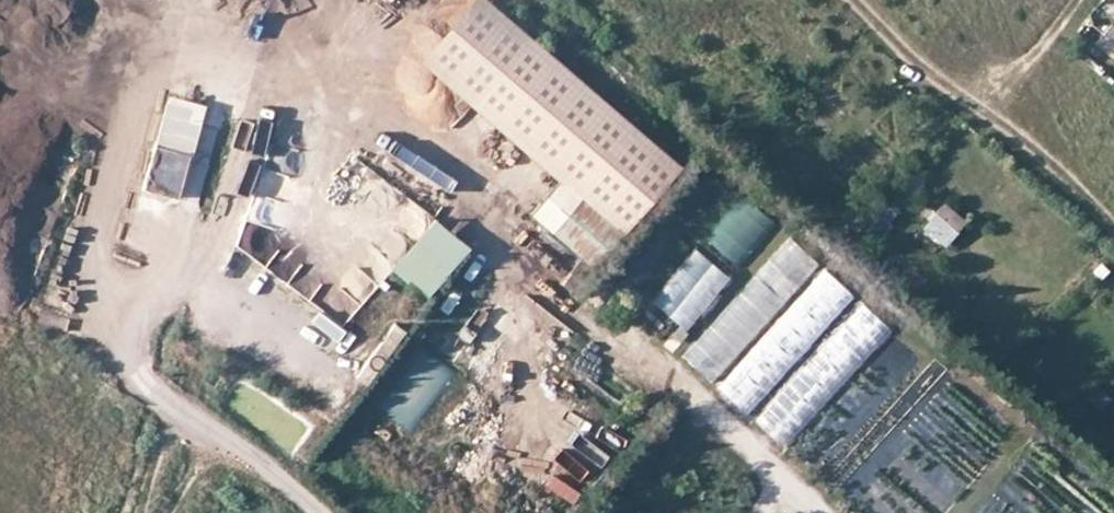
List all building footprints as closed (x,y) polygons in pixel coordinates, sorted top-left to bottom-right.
[(486,0),(469,0),(420,58),(619,226),(675,160),(486,0)] [(1111,26),(1097,43),(1113,57),(1113,28),(1111,26)] [(189,155),(203,104),(165,93),(151,145),(189,155)] [(267,141),(238,249),(340,328),(361,301),(267,228),(274,230),(285,217),(303,151),(267,141)] [(592,258),(619,226),(561,177),(534,209),(592,258)] [(0,186),(0,209),(15,185),(5,178),(0,186)] [(740,197),(703,242),(736,270),(774,224),(740,197)] [(947,240),(963,221),(945,205),(928,224),(947,240)] [(431,295),(465,251),(426,221),(392,266),(431,295)] [(929,249),(941,235),(928,224),(916,238),(929,249)] [(745,416),(855,298),(790,239),(681,356),(713,386),(745,416)] [(647,300),(683,330),(727,277),(691,247),(647,300)] [(783,450),(892,333),(862,305),(753,423),(783,450)] [(422,348),(375,406),(409,433),(455,375),(422,348)] [(1109,397),(1097,387),(1088,398),(1100,408),(1109,397)] [(570,432),(599,436),(601,425),(572,421),(570,432)]
